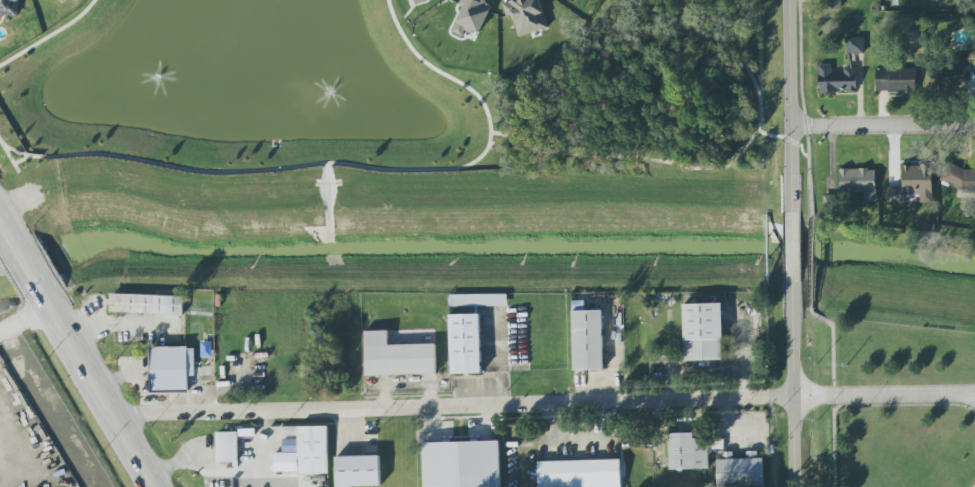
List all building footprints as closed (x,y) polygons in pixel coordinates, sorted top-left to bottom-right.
[(19,15),(20,0),(0,0),(0,14),(19,15)] [(493,5),(482,0),(461,0),(458,5),(463,8),(452,31),(463,36),(467,28),(479,34),(493,5)] [(503,3),(507,18),(513,16),(519,36),(548,28),(540,0),(515,0),(503,3)] [(825,9),(841,9),(842,0),(825,0),(825,9)] [(864,38),(847,37),(847,53),(864,54),(864,38)] [(819,65),(819,92),(858,92),(858,64),(855,64),(855,54),(849,54),(849,67),(844,67),(844,73),(832,73),(832,65),(819,65)] [(916,92),(916,68),(875,69),(876,93),(916,92)] [(966,170),(950,163),(947,163),(940,181),(967,192),(974,192),(974,170),(966,170)] [(933,165),(903,165),(903,188),(887,188),(887,203),(906,203),(906,195),(920,195),(920,202),(932,202),(933,165)] [(840,170),(840,194),(865,193),(865,202),(876,202),(876,169),(840,170)] [(184,315),(185,296),(111,294),(110,312),(184,315)] [(448,295),(448,307),(505,307),(505,295),(448,295)] [(680,304),(681,360),(718,360),(718,303),(680,304)] [(569,311),(570,371),(600,370),(599,310),(569,311)] [(446,315),(447,373),(476,373),(475,314),(446,315)] [(362,331),(362,375),(432,374),(432,345),(385,345),(385,331),(362,331)] [(152,347),(154,392),(191,391),(191,376),(197,375),(196,348),(190,349),(190,346),(152,347)] [(283,427),(284,436),(299,436),(301,474),(331,474),(330,426),(283,427)] [(218,432),(218,463),(241,462),(240,432),(218,432)] [(666,434),(666,469),(706,468),(706,439),(689,439),(689,433),(666,434)] [(421,486),(496,486),(495,441),(419,443),(421,486)] [(716,486),(762,486),(761,459),(756,459),(755,451),(744,451),(745,459),(732,459),(731,452),(721,453),(721,460),(715,460),(716,486)] [(340,486),(355,486),(384,486),(383,456),(339,457),(340,486)] [(536,486),(618,486),(617,460),(535,462),(536,486)]
